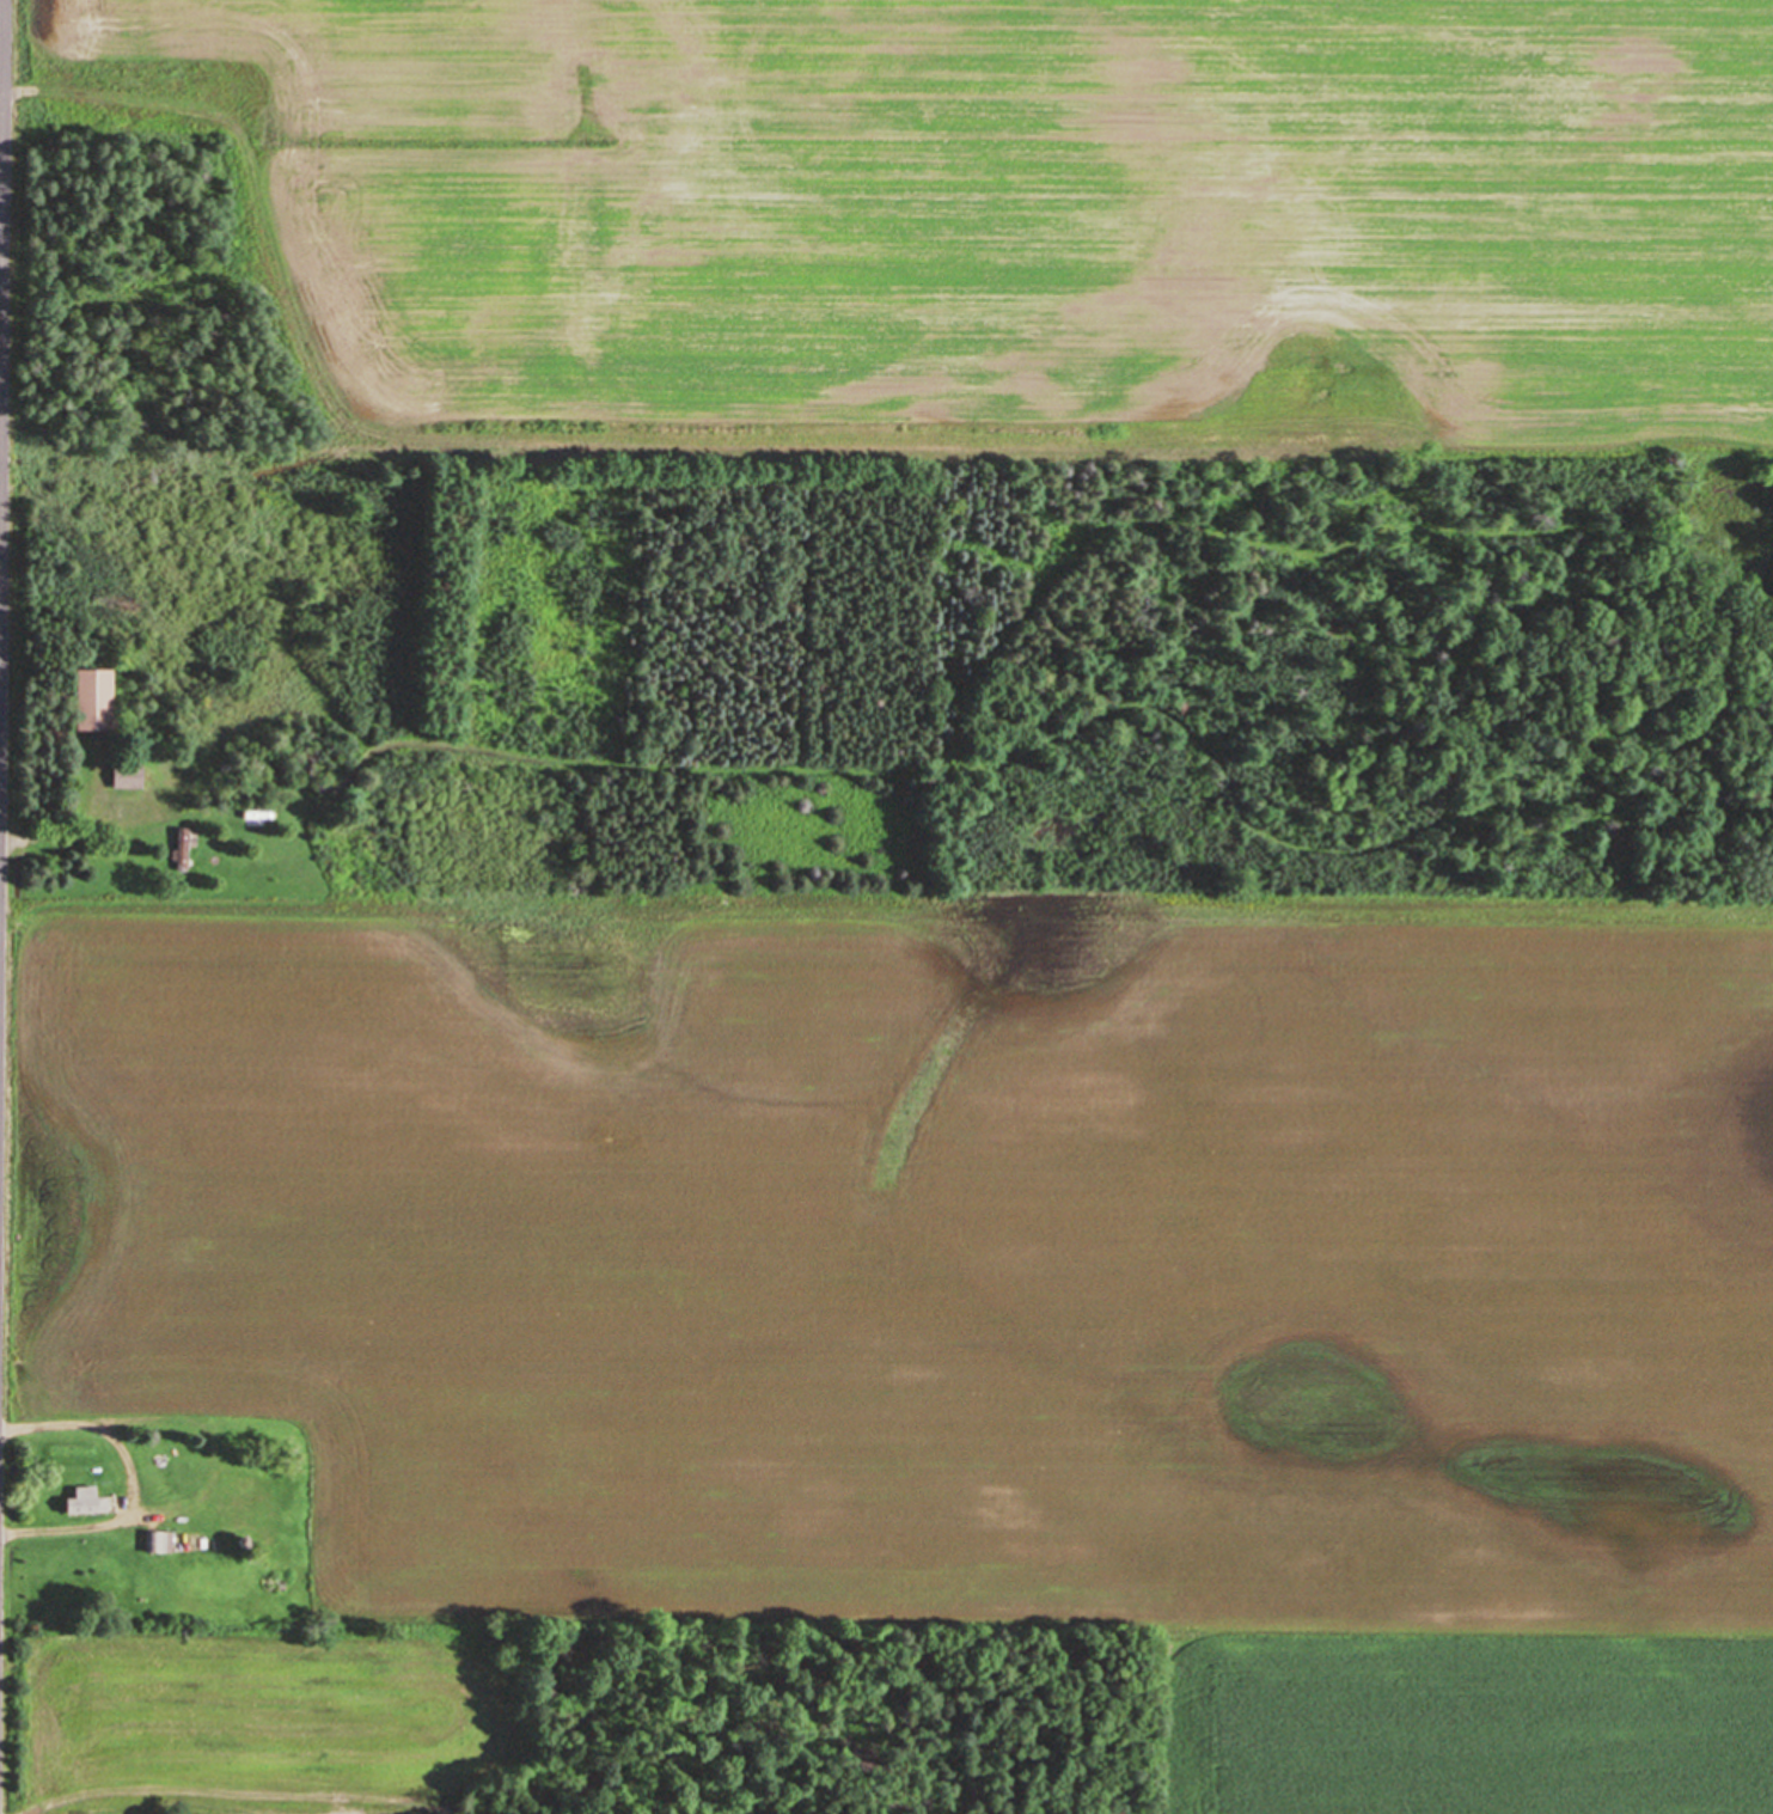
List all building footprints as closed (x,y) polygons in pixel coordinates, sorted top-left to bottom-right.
[(80,732),(118,732),(118,670),(80,670),(80,732)] [(148,790),(148,766),(115,766),(115,790),(148,790)] [(198,830),(178,830),(178,870),(192,870),(192,847),(198,847),(198,830)] [(76,1485),(76,1498),(68,1498),(68,1513),(110,1513),(110,1485),(76,1485)]
